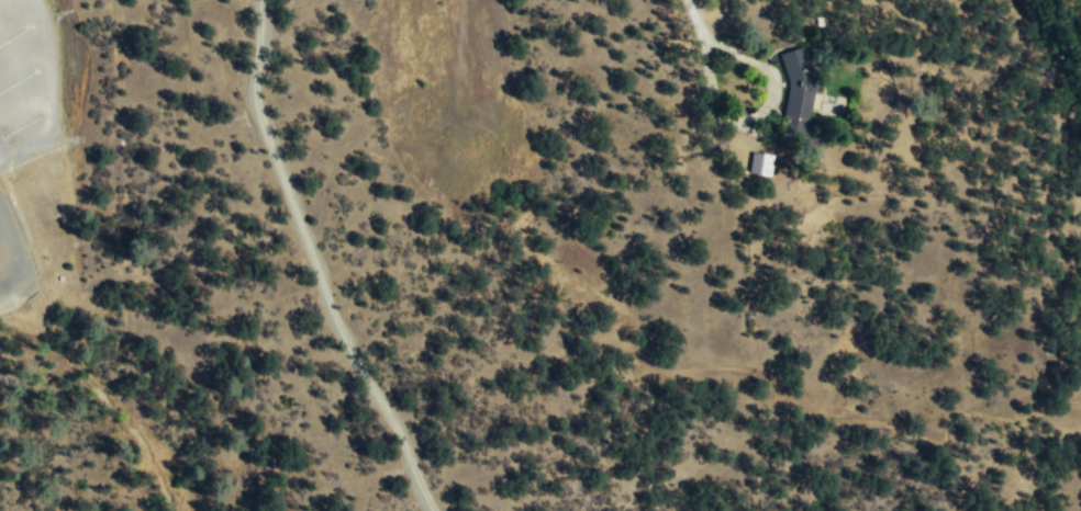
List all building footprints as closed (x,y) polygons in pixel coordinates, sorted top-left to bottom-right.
[(779,128),(803,132),(815,55),(790,50),(779,128)] [(768,174),(770,157),(753,155),(750,172),(768,174)]
